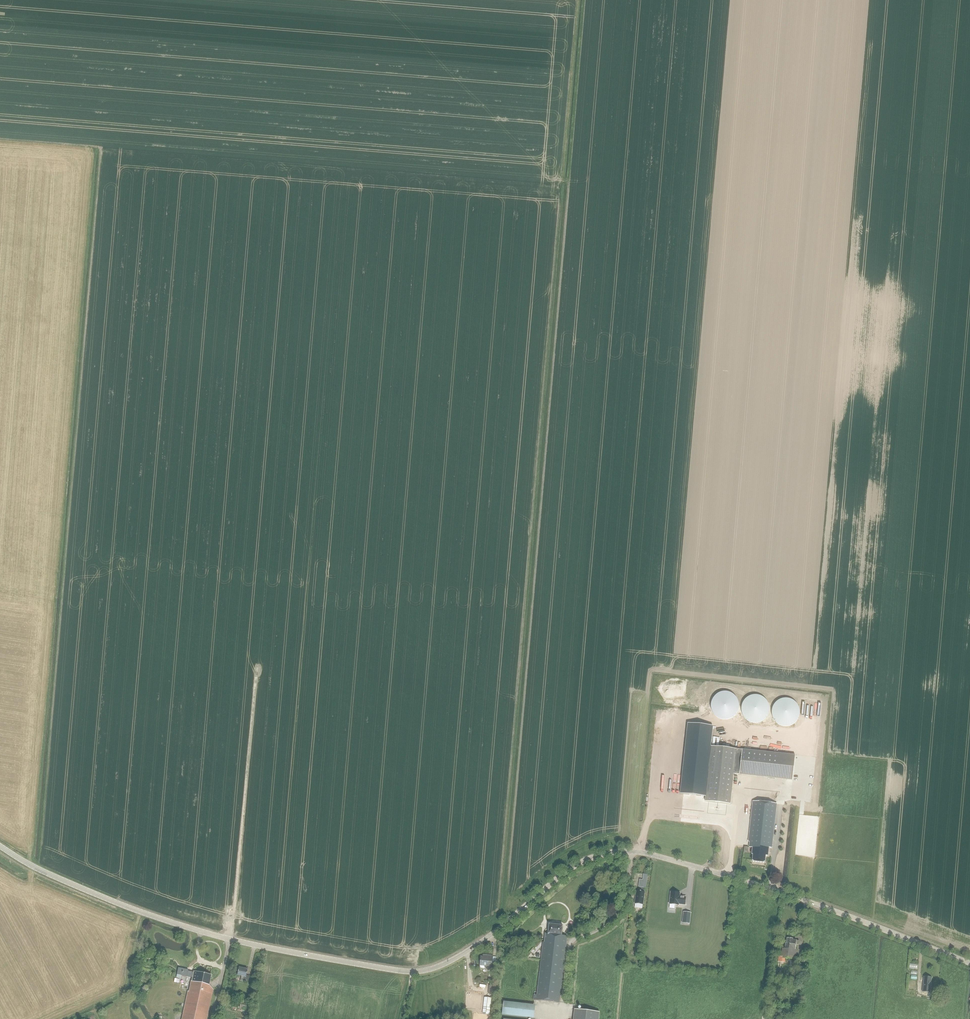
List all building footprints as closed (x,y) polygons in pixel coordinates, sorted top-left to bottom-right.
[(711,746),(713,725),(688,723),(680,793),(706,796),(710,758),(711,746)] [(711,746),(710,758),(706,796),(705,802),(730,804),(733,774),(770,778),(770,779),(775,780),(775,778),(793,780),(795,755),(711,746)] [(772,848),(776,804),(753,801),(749,842),(750,842),(749,847),(753,848),(752,854),(753,855),(753,862),(765,863),(765,856),(768,856),(769,847),(772,848)] [(646,888),(648,874),(644,874),(643,880),(640,879),(639,887),(646,888)] [(636,891),(635,903),(635,904),(643,905),(645,892),(641,892),(641,891),(640,891),(640,892),(636,891)] [(671,892),(670,904),(675,905),(678,905),(678,903),(685,904),(686,897),(679,897),(680,893),(671,892)] [(683,912),(682,923),(690,923),(691,913),(683,912)] [(560,1003),(567,936),(562,935),(563,925),(550,924),(549,934),(546,933),(545,942),(543,942),(537,994),(534,994),(533,1000),(560,1003)] [(779,957),(779,962),(785,962),(785,958),(796,959),(796,949),(796,944),(798,944),(799,941),(793,940),(793,939),(787,939),(787,944),(786,944),(785,949),(783,948),(782,957),(779,957)] [(496,968),(496,962),(493,962),(493,956),(483,955),(483,957),(481,957),(480,966),(485,966),(485,968),(492,968),(496,968)] [(248,983),(249,976),(246,975),(247,969),(238,967),(236,976),(241,977),(240,981),(248,983)] [(213,990),(209,985),(211,975),(194,971),(193,973),(188,971),(188,970),(178,968),(176,975),(186,977),(187,977),(193,978),(192,981),(191,982),(189,992),(188,992),(182,1018),(207,1018),(213,990)] [(930,993),(931,977),(923,976),(922,987),(923,987),(922,992),(930,993)] [(251,1011),(253,1005),(241,1002),(240,1008),(251,1011)] [(575,1009),(574,1018),(599,1018),(600,1012),(575,1009)]
